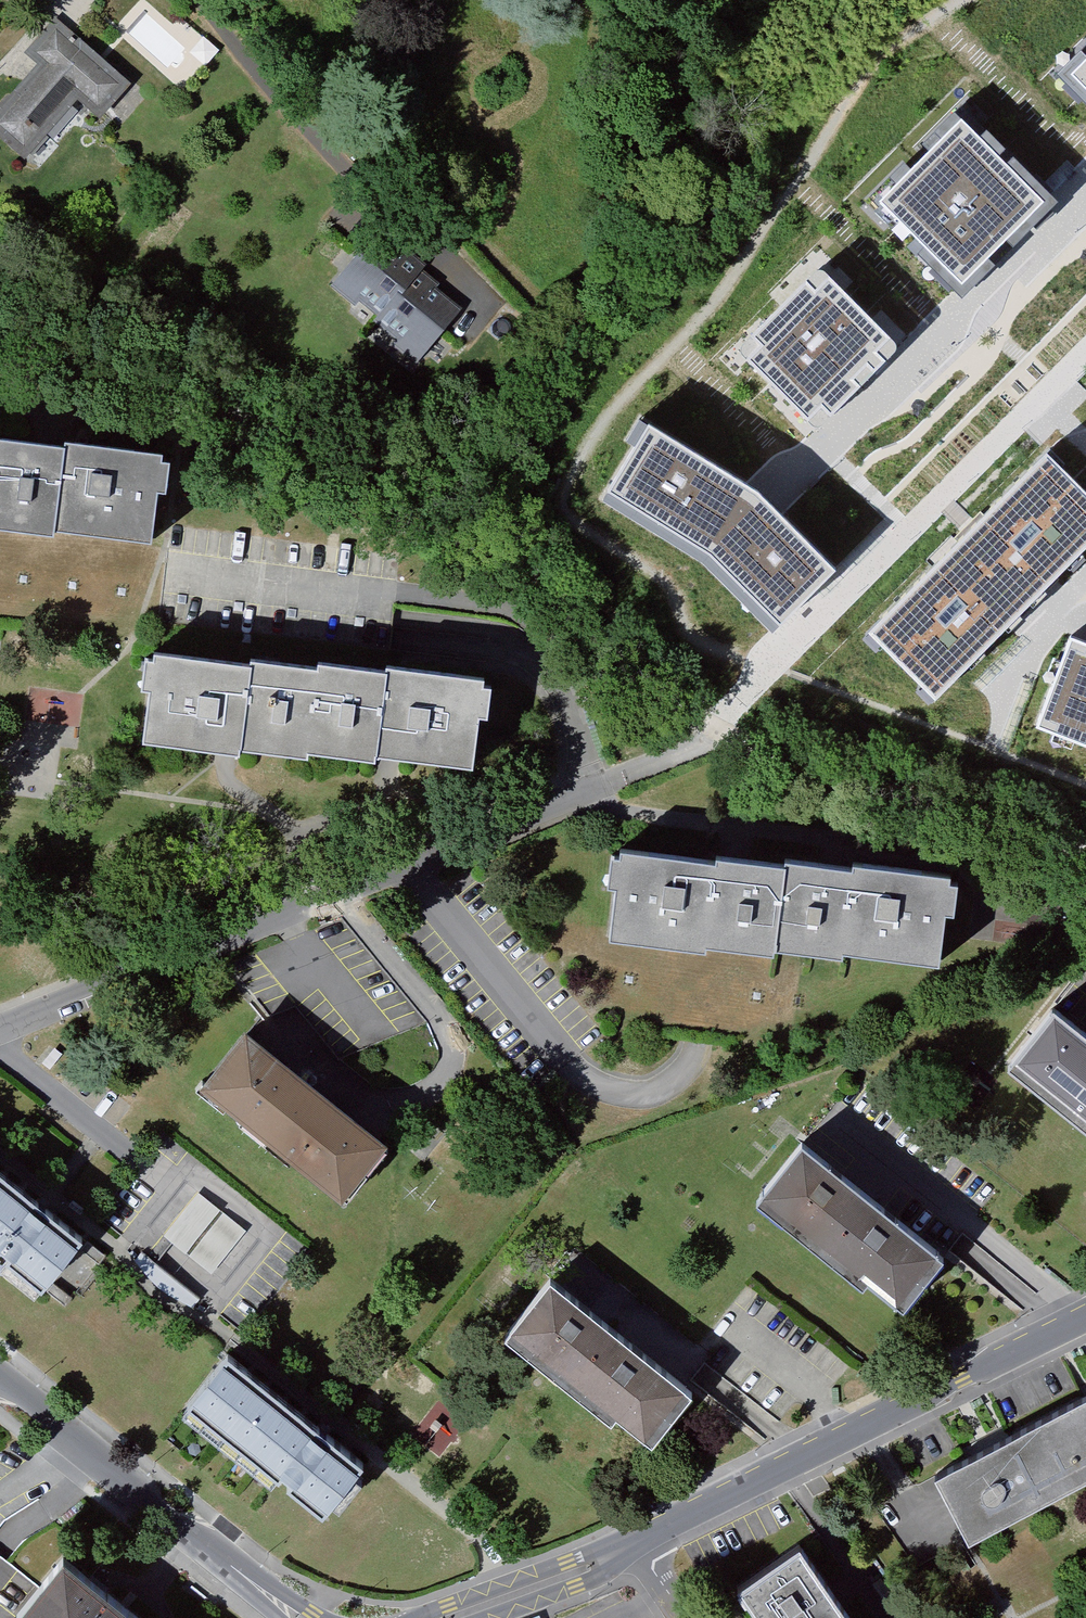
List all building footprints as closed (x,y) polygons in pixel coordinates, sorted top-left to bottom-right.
[(0,107),(0,142),(21,160),(28,152),(41,163),(56,145),(44,135),(74,100),(100,122),(130,87),(51,21),(23,54),(36,65),(0,107)] [(1071,72),(1085,86),(1085,56),(1071,72)] [(958,115),(872,197),(957,286),(997,247),(1043,204),(958,115)] [(380,234),(330,287),(415,366),(464,313),(380,234)] [(811,263),(726,349),(808,430),(849,388),(893,344),(811,263)] [(757,498),(746,488),(636,420),(587,500),(698,567),(764,633),(828,568),(757,498)] [(53,530),(65,450),(26,444),(0,440),(0,533),(52,540),(53,530)] [(66,443),(65,450),(53,530),(155,544),(167,457),(66,443)] [(860,632),(927,701),(1005,626),(1085,548),(1085,500),(1043,456),(860,632)] [(1067,642),(1034,735),(1085,754),(1085,649),(1067,642)] [(235,755),(236,748),(247,667),(154,653),(141,742),(221,753),(235,755)] [(302,757),(302,754),(314,668),(249,659),(247,667),(236,748),(302,757)] [(373,764),(374,753),(386,674),(315,663),(314,668),(302,754),(373,764)] [(387,667),(386,674),(374,753),(387,755),(477,768),(489,681),(387,667)] [(705,965),(706,957),(717,876),(624,863),(611,951),(705,965)] [(772,967),(772,963),(785,878),(718,869),(717,876),(706,957),(772,967)] [(785,873),(785,878),(772,963),(843,974),(845,962),(857,883),(785,873)] [(858,876),(857,883),(845,962),(946,977),(960,892),(858,876)] [(1050,1012),(1007,1065),(1085,1128),(1085,1040),(1050,1012)] [(201,1093),(346,1205),(387,1151),(242,1040),(201,1093)] [(753,1215),(827,1271),(874,1209),(799,1153),(753,1215)] [(43,1299),(88,1244),(0,1173),(0,1264),(43,1299)] [(184,1247),(206,1228),(224,1248),(241,1232),(206,1192),(167,1226),(184,1247)] [(950,1266),(874,1209),(827,1271),(903,1328),(950,1266)] [(502,1340),(611,1428),(616,1421),(650,1448),(694,1394),(552,1279),(502,1340)] [(365,1463),(226,1358),(181,1418),(319,1523),(365,1463)] [(938,1487),(973,1556),(1085,1498),(1085,1411),(938,1487)] [(738,1600),(740,1602),(751,1617),(842,1617),(801,1557),(738,1600)] [(61,1559),(19,1617),(135,1617),(61,1559)]
